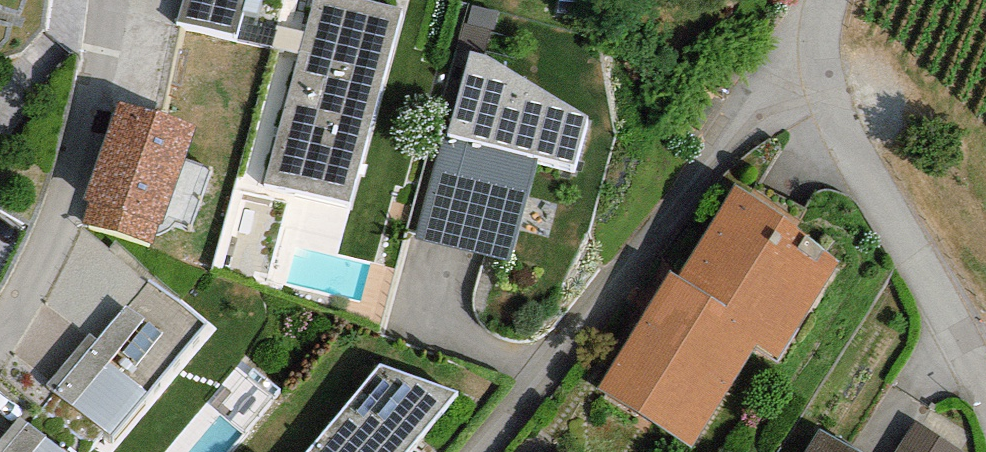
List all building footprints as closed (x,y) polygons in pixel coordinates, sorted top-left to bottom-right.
[(178,21),(237,36),(246,0),(183,0),(178,21)] [(363,0),(311,0),(264,181),(350,204),(401,10),(363,0)] [(486,53),(470,50),(448,134),(442,134),(414,237),(510,262),(537,156),(574,167),(588,117),(486,53)] [(195,126),(116,100),(83,199),(89,201),(83,222),(151,244),(158,224),(162,225),(195,126)] [(837,262),(734,184),(679,278),(669,268),(598,387),(693,447),(759,345),(779,359),(837,262)] [(202,326),(149,282),(99,341),(89,333),(47,384),(110,437),(202,326)] [(381,365),(307,451),(408,451),(458,393),(381,365)] [(20,416),(0,440),(0,451),(63,451),(20,416)] [(895,451),(962,451),(915,421),(895,451)] [(820,427),(805,451),(861,451),(820,427)]
